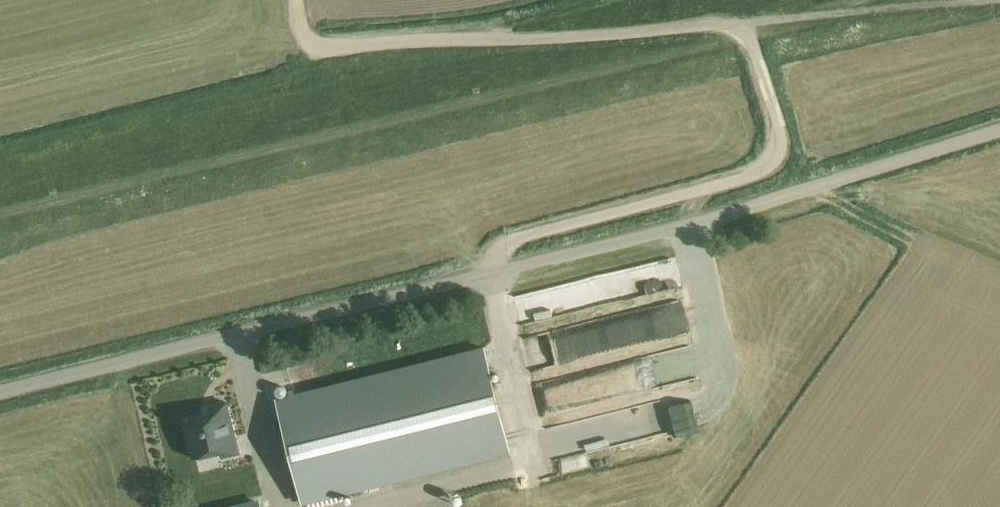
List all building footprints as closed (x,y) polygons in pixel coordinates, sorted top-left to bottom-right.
[(607,279),(514,298),(518,318),(611,300),(607,279)] [(538,359),(542,375),(659,346),(657,338),(677,333),(671,308),(525,343),(526,350),(525,350),(528,362),(538,359)] [(510,451),(489,367),(484,348),(277,399),(302,502),(510,451)] [(582,374),(586,398),(666,385),(663,367),(676,364),(678,376),(691,374),(688,357),(582,374)] [(240,452),(232,421),(227,402),(209,407),(210,412),(183,419),(193,458),(220,451),(221,457),(240,452)]
